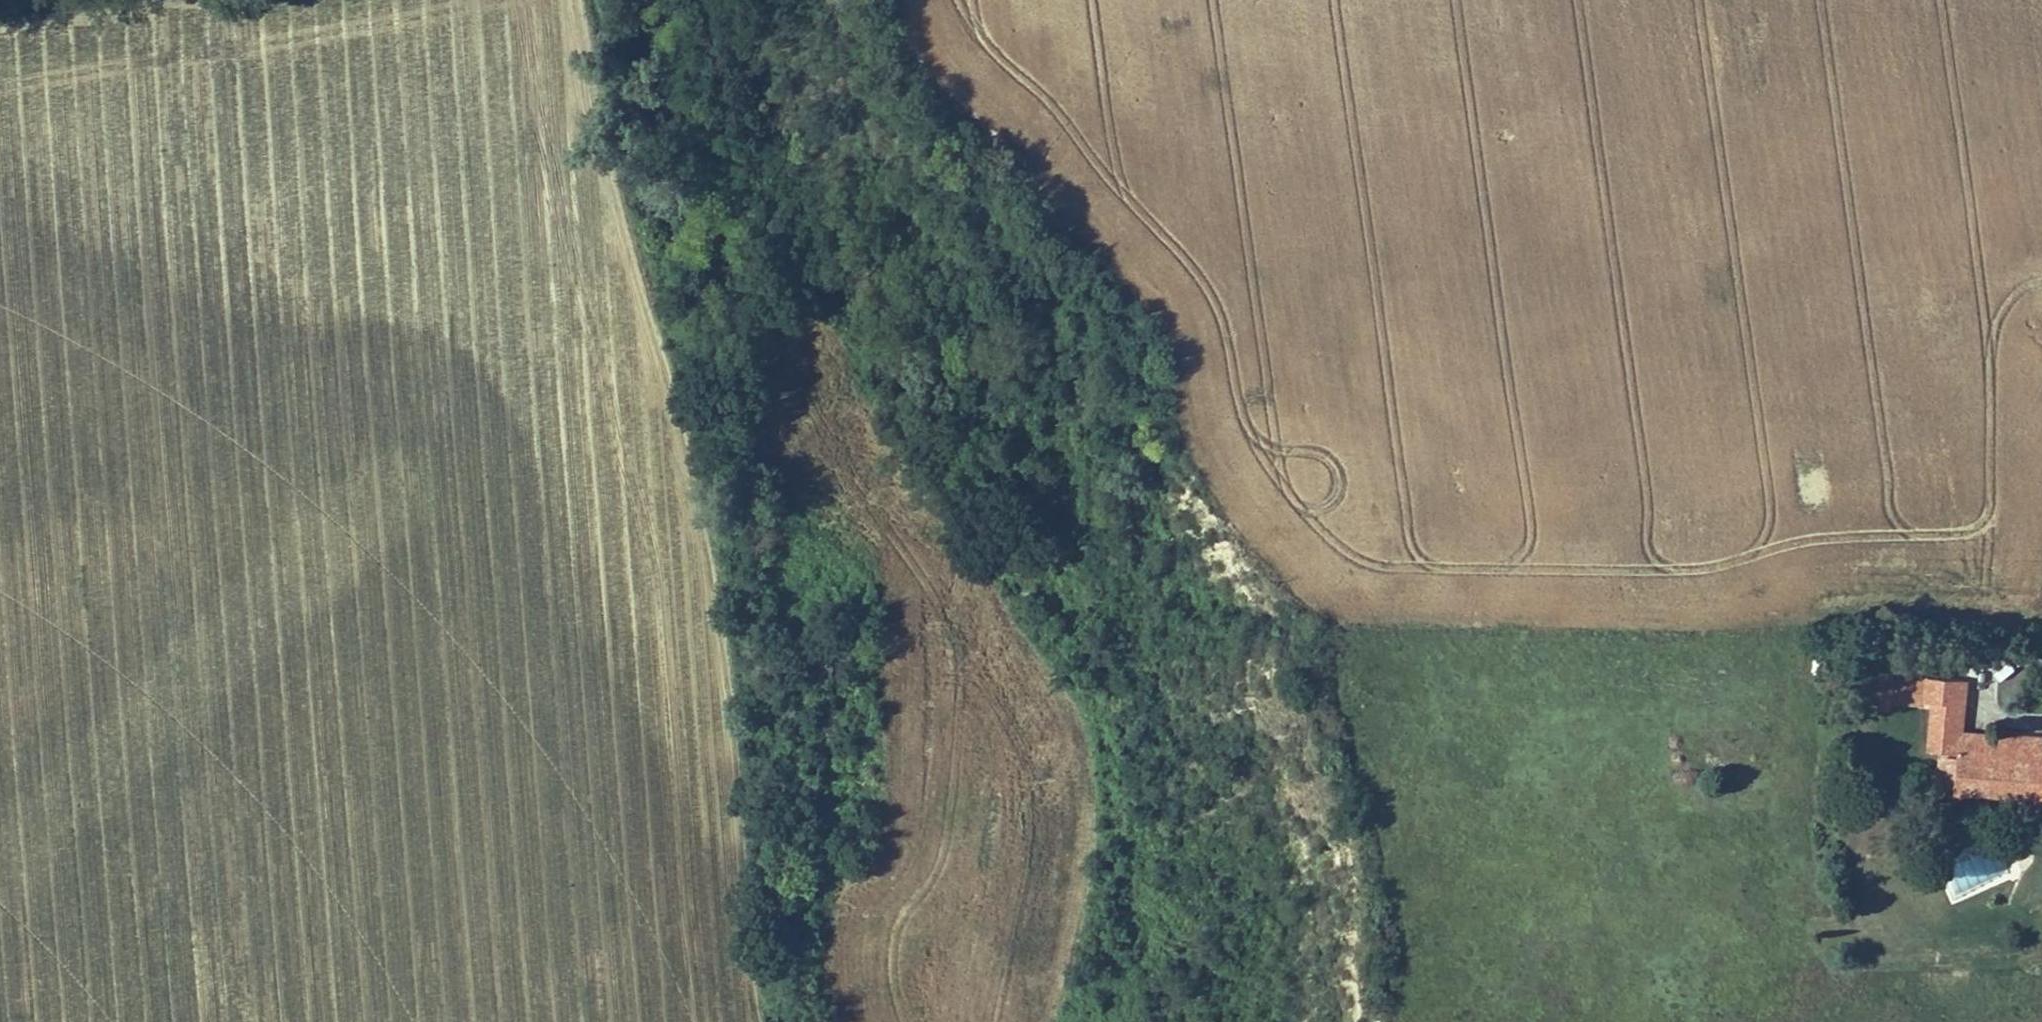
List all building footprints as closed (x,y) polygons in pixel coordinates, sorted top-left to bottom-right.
[(1957,719),(1987,720),(1988,694),(1949,693),(1949,698),(1915,697),(1915,692),(1890,691),(1889,725),(1914,725),(1915,718),(1957,719)] [(1986,769),(1986,749),(1987,720),(1957,719),(1955,768),(1986,769)] [(2010,749),(2010,773),(1985,772),(1985,774),(1985,798),(2041,800),(2041,750),(2010,749)] [(2010,773),(2010,749),(1986,749),(1986,769),(1985,772),(2010,773)] [(1985,798),(1985,774),(1968,773),(1967,797),(1985,798)] [(1983,825),(1984,811),(1960,809),(1959,823),(1983,825)]
